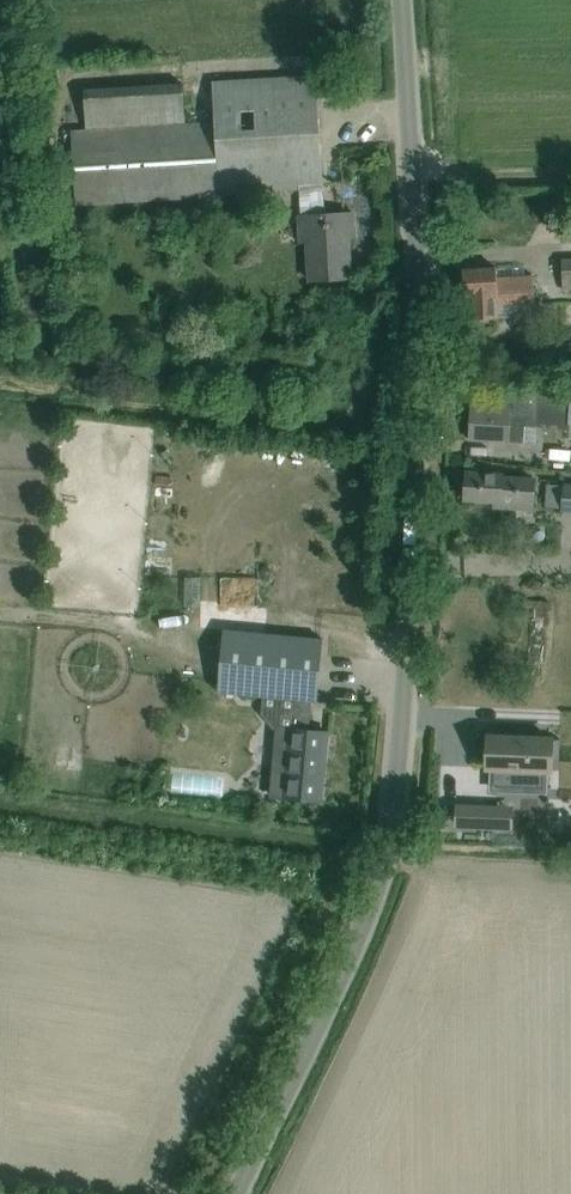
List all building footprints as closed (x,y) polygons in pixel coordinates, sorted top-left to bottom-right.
[(215,121),(186,123),(72,130),(76,204),(221,195),(221,193),(299,189),(301,215),(299,215),(300,241),(308,241),(310,280),(350,278),(347,237),(355,237),(353,212),(320,214),(318,188),(323,187),(316,75),(213,81),(215,121)] [(562,290),(570,290),(570,259),(561,259),(562,290)] [(472,319),(498,317),(497,304),(534,302),(532,275),(497,277),(496,267),(462,269),(464,295),(470,295),(472,319)] [(493,407),(471,406),(469,439),(523,442),(524,416),(537,416),(536,423),(569,425),(570,395),(538,395),(538,396),(515,395),(514,400),(493,399),(493,407)] [(494,506),(532,508),(534,478),(501,476),(501,474),(467,472),(465,499),(495,501),(494,506)] [(563,486),(562,512),(570,512),(570,486),(563,486)] [(219,691),(296,698),(311,700),(317,700),(322,639),(224,629),(219,691)] [(308,730),(311,700),(296,698),(293,729),(278,727),(271,795),(321,800),(324,771),(320,770),(321,762),(324,763),(327,732),(308,730)] [(71,735),(72,754),(97,753),(96,735),(71,735)] [(559,739),(489,736),(488,767),(493,767),(492,786),(543,788),(544,769),(549,769),(550,740),(559,740),(559,739)] [(187,766),(185,779),(236,786),(238,773),(187,766)] [(454,805),(453,824),(492,825),(493,806),(454,805)]
